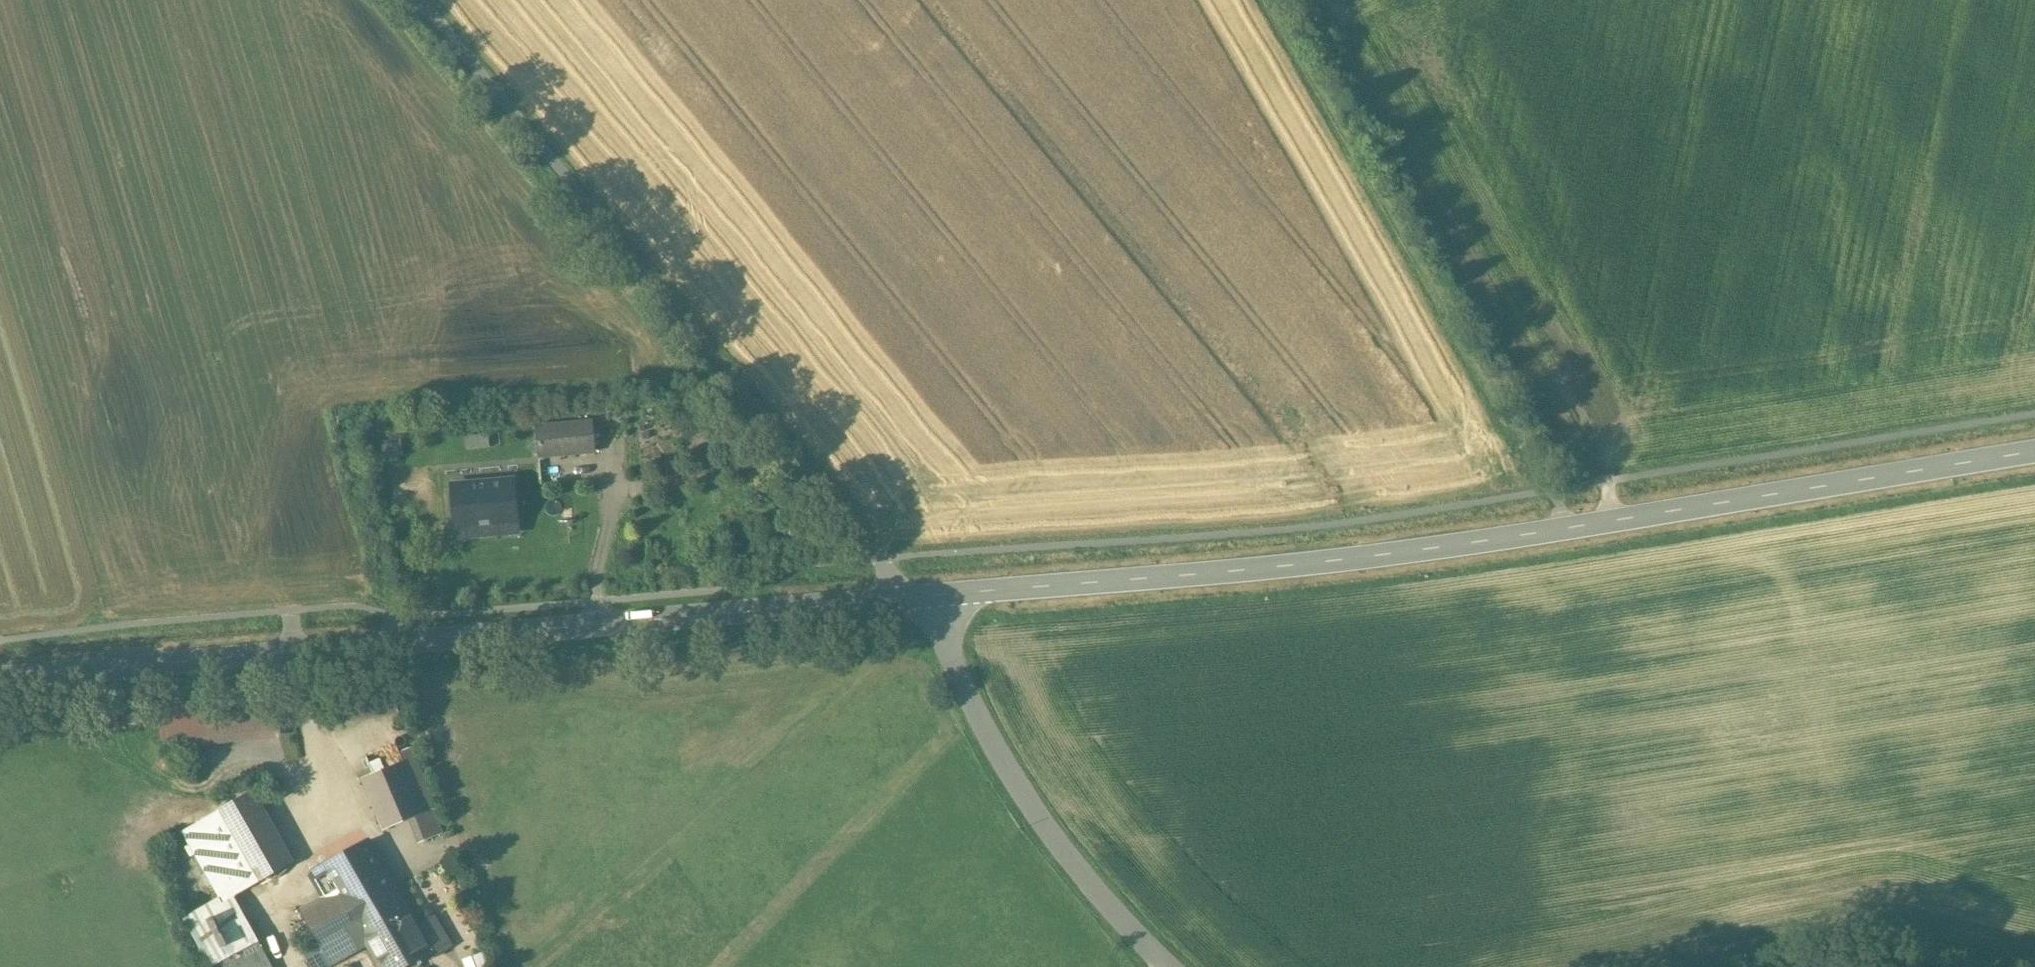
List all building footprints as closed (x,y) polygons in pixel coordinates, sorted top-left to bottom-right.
[(595,423),(538,428),(540,455),(597,451),(595,423)] [(488,434),(467,435),(468,446),(488,445),(488,434)] [(513,481),(453,486),(458,538),(518,532),(513,481)] [(255,698),(209,702),(213,744),(258,739),(255,698)] [(397,739),(396,741),(397,743),(398,745),(400,746),(402,747),(404,746),(406,745),(407,743),(407,741),(407,739),(405,737),(404,736),(402,736),(400,736),(398,738),(397,739)] [(404,761),(362,778),(383,830),(426,812),(420,797),(431,793),(412,747),(400,752),(404,761)] [(253,791),(183,831),(223,902),(235,896),(258,882),(259,882),(293,863),(253,791)] [(369,839),(368,840),(369,841),(324,864),(324,865),(312,871),(318,882),(330,875),(338,890),(369,944),(382,966),(405,966),(433,951),(423,934),(369,839)] [(338,890),(301,910),(331,964),(369,944),(338,890)] [(223,902),(188,923),(210,965),(258,939),(235,896),(223,902)] [(450,942),(435,916),(425,922),(425,925),(428,931),(423,934),(433,951),(450,942)] [(210,965),(211,966),(274,966),(258,939),(210,965)]
